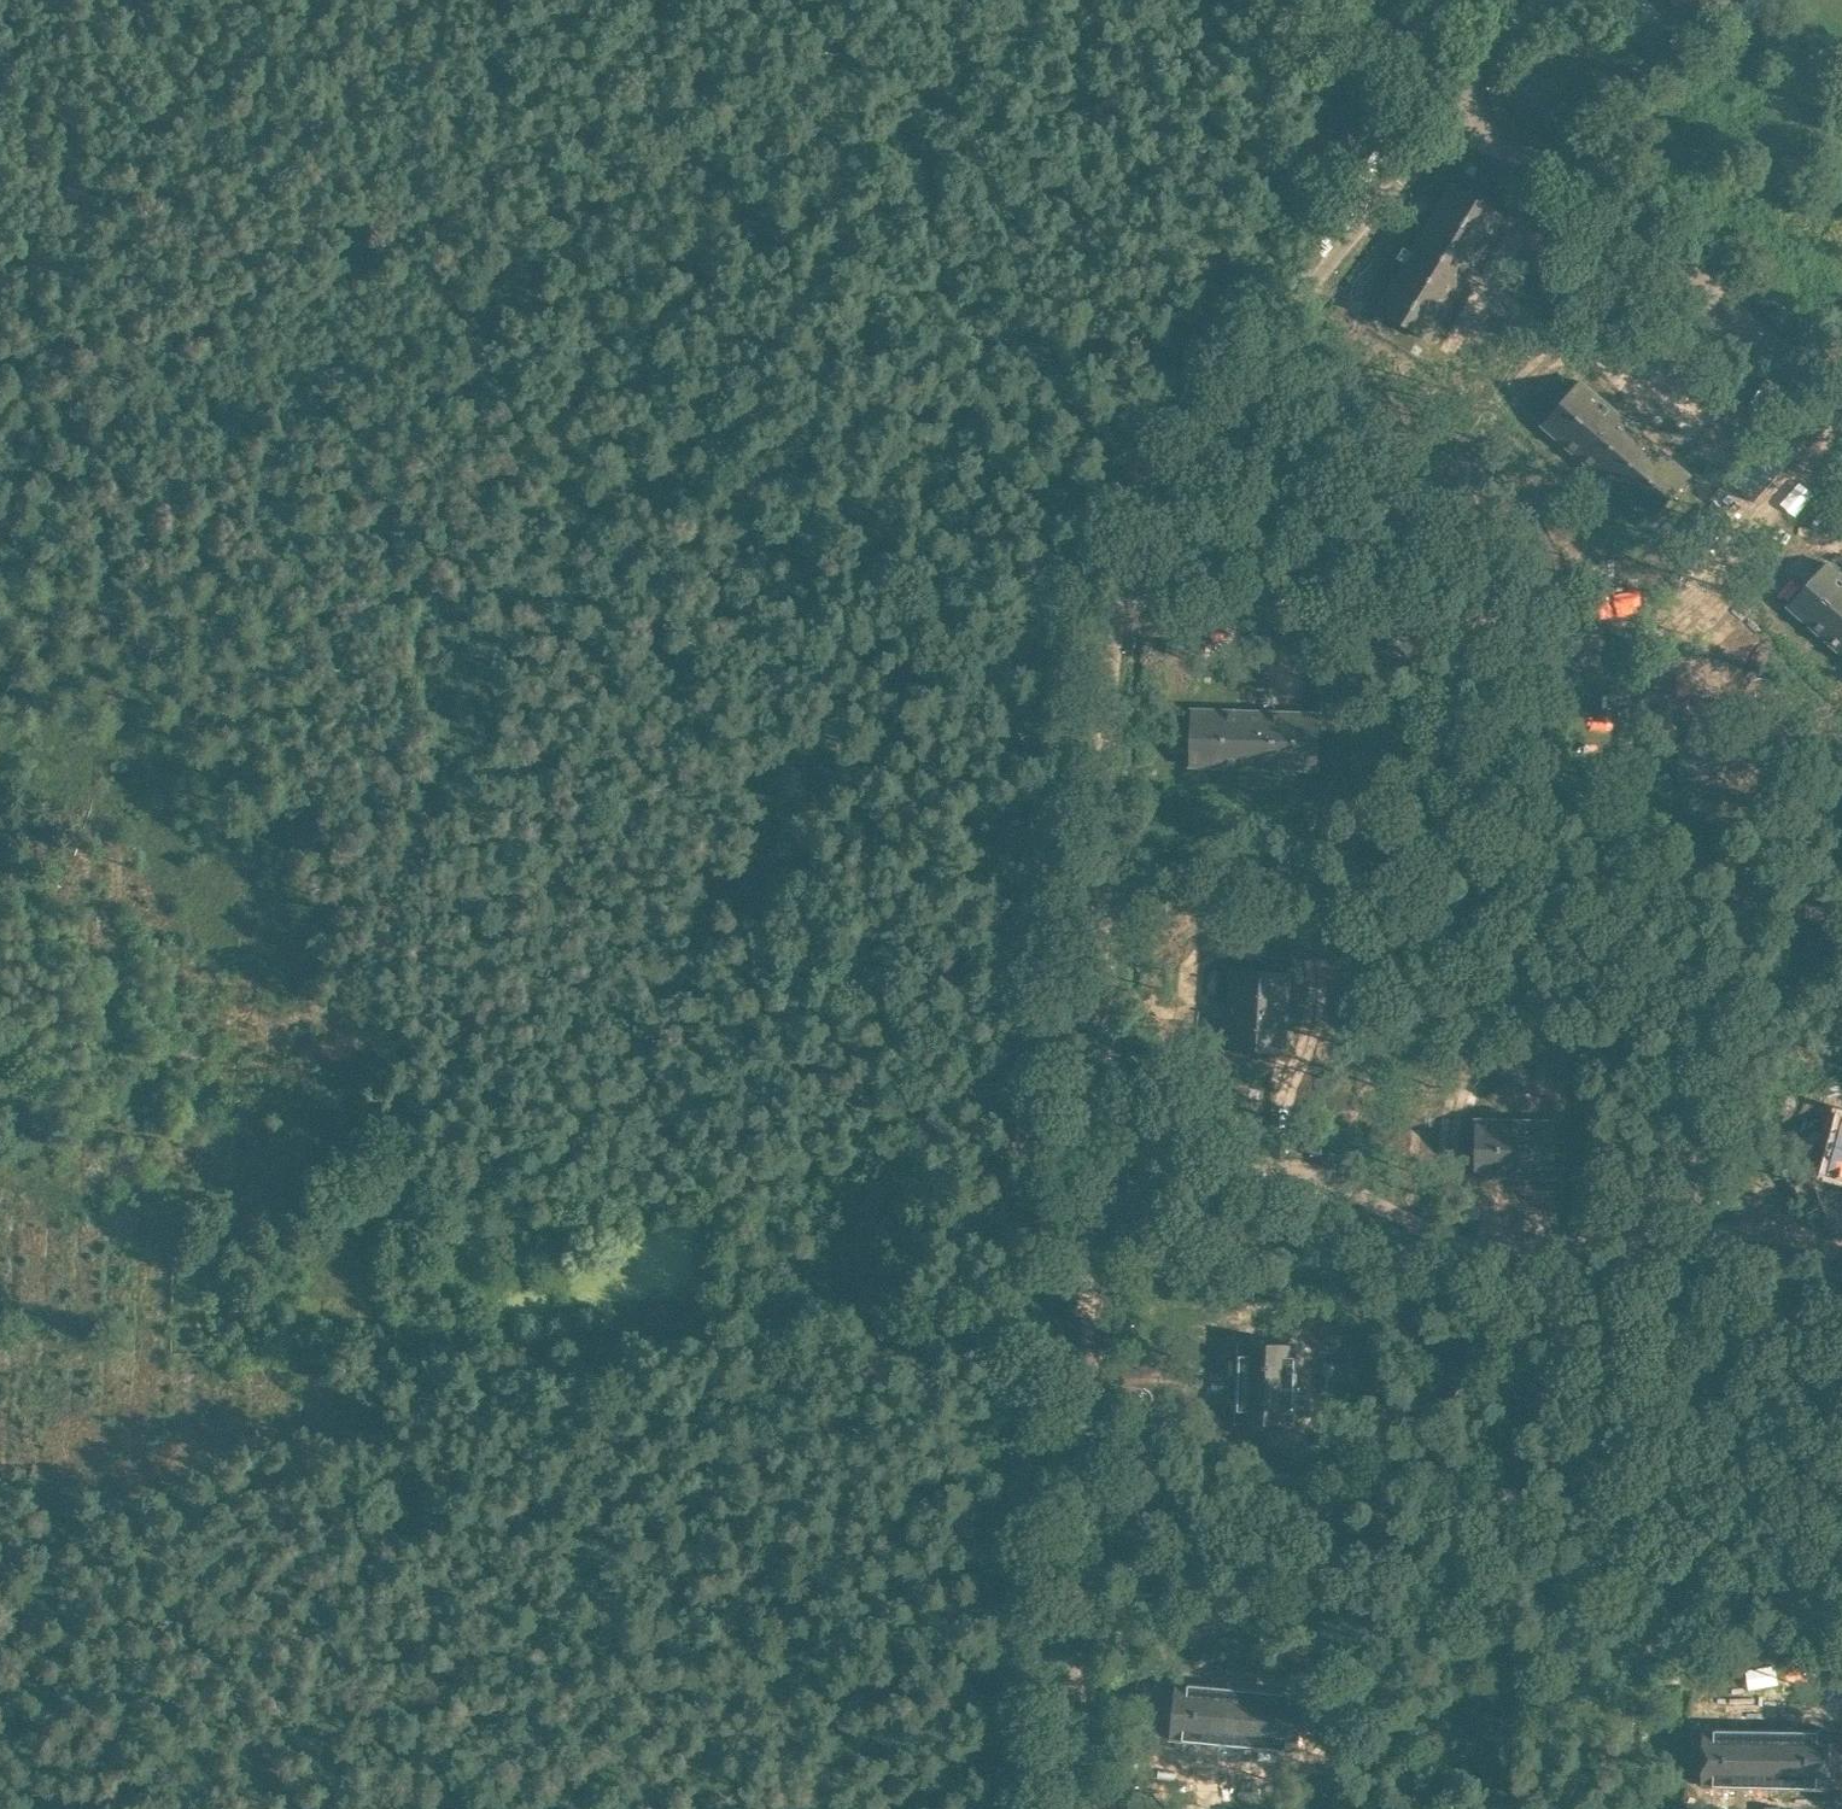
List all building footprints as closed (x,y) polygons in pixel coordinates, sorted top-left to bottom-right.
[(1738,7),(1724,17),(1736,32),(1750,22),(1738,7)] [(1707,31),(1715,42),(1728,33),(1720,22),(1707,31)] [(1378,309),(1399,321),(1428,339),(1503,215),(1453,185),(1378,309)] [(1690,475),(1580,380),(1542,424),(1651,519),(1690,475)] [(1841,654),(1841,576),(1827,562),(1788,606),(1841,654)] [(1192,709),(1191,733),(1190,765),(1318,769),(1320,713),(1192,709)] [(1233,967),(1229,1051),(1286,1054),(1290,970),(1233,967)] [(1476,1120),(1475,1178),(1555,1179),(1557,1121),(1476,1120)] [(1829,1172),(1841,1175),(1841,1122),(1829,1172)] [(1240,1338),(1237,1421),(1294,1423),(1297,1340),(1240,1338)] [(1173,1684),(1168,1740),(1298,1752),(1303,1695),(1173,1684)] [(1831,1730),(1699,1732),(1700,1789),(1832,1787),(1831,1730)]
